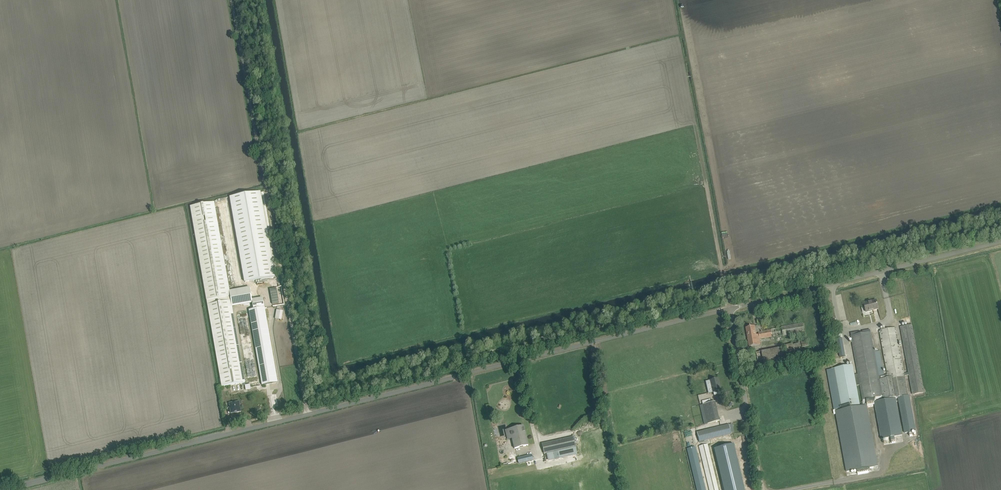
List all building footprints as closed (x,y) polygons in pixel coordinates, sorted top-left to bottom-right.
[(261,192),(230,197),(244,282),(275,276),(261,192)] [(218,202),(232,286),(242,284),(228,201),(218,202)] [(191,206),(222,387),(245,383),(232,306),(230,291),(214,202),(191,206)] [(230,291),(232,306),(252,303),(250,288),(230,291)] [(276,288),(270,289),(272,304),(279,303),(276,288)] [(878,309),(877,305),(876,300),(864,303),(866,312),(878,309)] [(277,382),(276,374),(264,307),(249,310),(262,385),(266,384),(277,382)] [(245,311),(236,313),(248,381),(257,380),(245,311)] [(781,327),(783,335),(789,334),(789,336),(804,334),(804,332),(805,332),(803,323),(781,327)] [(834,369),(827,370),(834,409),(835,409),(839,408),(842,408),(842,409),(860,405),(857,386),(860,385),(863,400),(863,402),(865,402),(866,401),(867,403),(874,402),(881,439),(891,437),(891,441),(895,440),(894,437),(903,435),(896,398),(898,398),(904,433),(909,432),(909,434),(912,433),(912,432),(916,431),(910,395),(908,396),(907,392),(906,382),(904,376),(909,375),(910,382),(912,395),(924,393),(922,382),(912,325),(911,325),(900,327),(908,373),(904,373),(895,328),(879,331),(880,336),(888,375),(884,375),(882,364),(880,351),(875,352),(871,332),(870,330),(863,331),(863,334),(861,334),(860,331),(855,332),(851,333),(851,336),(859,375),(855,375),(853,364),(834,368),(834,369)] [(760,339),(759,334),(756,335),(755,326),(746,327),(749,347),(761,345),(760,339)] [(771,330),(758,332),(759,334),(760,339),(772,337),(771,330)] [(758,369),(756,362),(749,364),(751,371),(758,369)] [(711,387),(713,392),(714,392),(714,395),(720,394),(720,390),(721,390),(718,379),(706,382),(708,388),(711,387)] [(241,411),(239,401),(229,403),(231,413),(241,411)] [(703,404),(708,424),(720,421),(715,401),(703,404)] [(836,411),(835,411),(846,472),(857,470),(858,473),(868,471),(868,468),(878,466),(867,405),(865,406),(865,402),(863,402),(862,406),(839,410),(839,408),(835,409),(836,411)] [(702,431),(697,432),(699,442),(704,441),(731,434),(729,424),(702,431)] [(510,429),(515,448),(528,445),(523,425),(510,429)] [(581,444),(598,440),(595,429),(578,434),(581,444)] [(573,437),(542,443),(544,453),(544,454),(546,453),(553,452),(554,459),(560,458),(564,457),(563,450),(576,447),(573,437)] [(708,444),(699,446),(709,489),(719,489),(708,444)] [(742,483),(738,467),(733,444),(720,447),(714,448),(724,489),(744,489),(742,483)] [(695,447),(688,449),(687,449),(697,489),(706,489),(695,447)] [(532,455),(518,458),(519,463),(533,460),(532,455)] [(538,471),(529,473),(533,489),(542,489),(538,471)]
